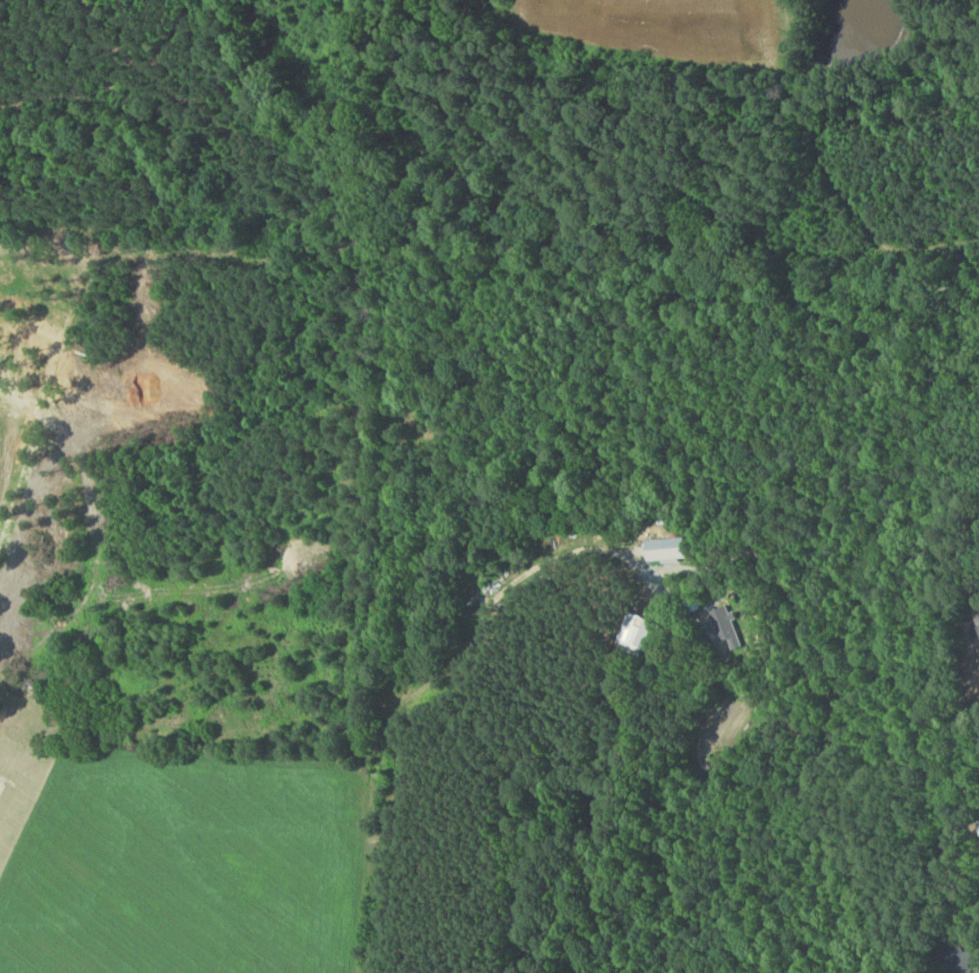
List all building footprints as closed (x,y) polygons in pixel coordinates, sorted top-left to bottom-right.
[(651,560),(690,559),(689,537),(650,539),(651,560)] [(734,620),(738,619),(735,611),(730,613),(727,604),(708,611),(720,642),(728,639),(733,650),(744,646),(734,620)] [(653,622),(633,614),(630,620),(635,622),(631,632),(629,631),(625,640),(643,647),(653,622)]
